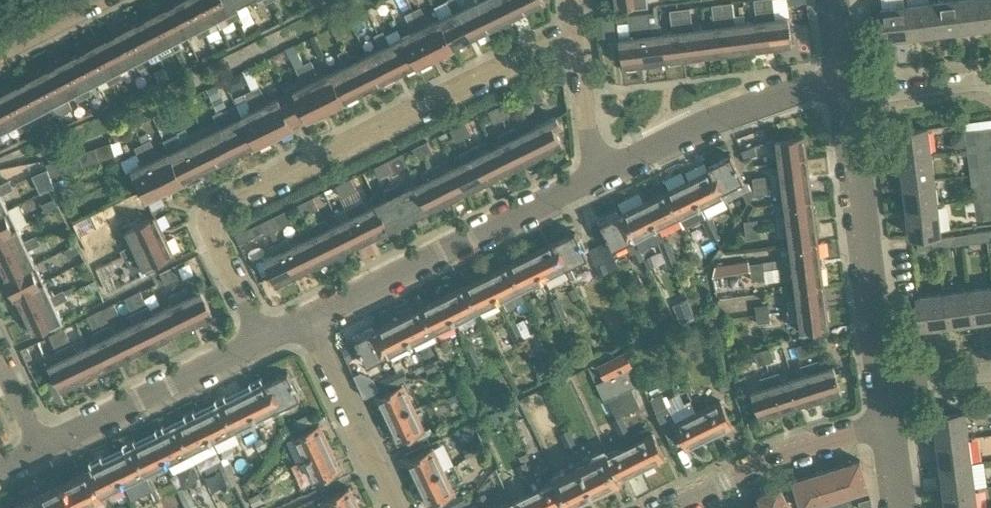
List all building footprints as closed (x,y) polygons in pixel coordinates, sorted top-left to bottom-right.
[(206,33),(188,0),(180,0),(172,4),(192,42),(199,38),(202,44),(209,41),(210,41),(206,33)] [(206,33),(210,41),(209,41),(210,44),(220,39),(214,29),(221,26),(207,0),(188,0),(206,33)] [(221,26),(235,18),(226,0),(207,0),(221,26)] [(250,1),(249,0),(226,0),(235,18),(251,10),(247,3),(250,1)] [(413,11),(420,8),(420,9),(423,7),(419,0),(407,0),(413,11)] [(438,17),(439,18),(453,48),(472,39),(452,0),(448,0),(449,3),(435,10),(438,17)] [(475,0),(460,7),(457,0),(452,0),(472,39),(490,30),(475,0)] [(508,21),(498,0),(475,0),(490,30),(508,21)] [(508,21),(526,12),(520,0),(498,0),(508,21)] [(526,12),(545,2),(544,0),(520,0),(526,12)] [(770,47),(764,0),(755,0),(757,21),(746,22),(749,49),(770,47)] [(770,47),(792,44),(789,17),(787,2),(774,4),(774,0),(764,0),(770,47)] [(956,0),(944,0),(931,2),(935,33),(960,30),(956,0)] [(960,30),(984,27),(981,0),(956,0),(960,30)] [(984,27),(990,26),(990,0),(981,0),(984,27)] [(906,5),(910,37),(935,33),(931,2),(906,5)] [(722,4),(728,52),(749,49),(746,22),(734,24),(732,3),(722,4)] [(154,8),(181,58),(186,55),(182,48),(192,42),(172,4),(162,9),(160,5),(154,8)] [(707,55),(728,52),(722,4),(713,5),(715,26),(704,27),(707,55)] [(906,5),(881,8),(885,40),(910,37),(906,5)] [(174,61),(181,58),(154,8),(149,11),(151,15),(142,20),(161,57),(169,52),(174,61)] [(425,19),(420,9),(420,8),(413,11),(435,57),(453,48),(439,18),(438,17),(430,21),(428,17),(425,19)] [(686,58),(707,55),(704,27),(692,29),(690,8),(680,10),(686,58)] [(673,31),(662,33),(665,60),(686,58),(680,10),(671,11),(673,31)] [(410,32),(402,36),(417,66),(435,57),(413,11),(406,15),(411,26),(408,28),(410,32)] [(644,63),(665,60),(662,33),(659,12),(638,15),(644,63)] [(631,36),(619,38),(619,39),(623,66),(644,63),(638,15),(629,16),(631,36)] [(619,39),(619,38),(616,16),(601,18),(605,41),(619,39)] [(161,57),(142,20),(132,25),(130,21),(124,24),(146,65),(161,57)] [(139,68),(146,65),(124,24),(119,26),(121,31),(112,36),(127,65),(135,61),(139,68)] [(417,66),(402,36),(388,43),(382,32),(379,34),(399,75),(417,66)] [(381,84),(399,75),(379,34),(375,36),(380,47),(366,54),(381,84)] [(100,36),(95,39),(116,80),(120,78),(117,70),(127,65),(112,36),(102,41),(100,36)] [(82,51),(97,80),(101,88),(116,80),(95,39),(89,42),(92,46),(82,51)] [(362,93),(381,84),(366,54),(360,57),(355,46),(342,52),(362,93)] [(70,52),(65,55),(86,95),(85,96),(94,112),(102,108),(93,92),(101,88),(97,80),(82,51),(72,56),(70,52)] [(308,119),(326,111),(303,65),(297,52),(290,56),(300,77),(282,85),(287,94),(294,91),(308,119)] [(344,102),(362,93),(342,52),(339,54),(344,65),(330,72),(344,102)] [(80,99),(85,96),(86,95),(65,55),(59,57),(62,62),(52,67),(67,96),(76,92),(80,99)] [(303,65),(326,111),(344,102),(330,72),(321,76),(320,73),(317,74),(311,62),(303,65)] [(164,66),(154,70),(158,80),(168,76),(164,66)] [(40,67),(35,70),(56,111),(61,108),(57,101),(67,96),(52,67),(43,72),(40,67)] [(294,126),(280,98),(279,98),(278,96),(269,101),(267,97),(264,98),(259,87),(250,67),(243,71),(247,79),(252,91),(274,136),(294,127),(294,126)] [(41,118),(56,111),(35,70),(30,73),(32,77),(23,82),(41,118)] [(11,83),(6,86),(27,126),(41,118),(23,82),(13,87),(11,83)] [(27,126),(6,86),(0,88),(2,93),(0,94),(0,111),(8,127),(16,123),(20,130),(27,126)] [(216,86),(207,91),(212,101),(221,96),(216,86)] [(538,86),(531,90),(536,102),(544,98),(538,86)] [(249,111),(241,115),(256,145),(274,136),(252,91),(245,94),(250,105),(247,107),(249,111)] [(287,94),(280,98),(294,126),(308,119),(294,91),(287,94)] [(221,96),(212,101),(217,111),(226,106),(221,96)] [(504,103),(496,107),(502,119),(509,115),(504,103)] [(494,123),(502,119),(496,107),(488,111),(494,123)] [(8,127),(0,111),(0,131),(8,127)] [(238,154),(256,145),(241,115),(227,122),(221,111),(217,113),(238,154)] [(163,112),(154,116),(157,124),(166,120),(163,112)] [(219,163),(238,154),(217,113),(214,115),(220,126),(205,133),(219,163)] [(530,128),(543,154),(563,144),(555,129),(562,126),(557,115),(530,128)] [(471,134),(465,122),(458,126),(464,138),(471,134)] [(456,142),(464,138),(458,126),(450,130),(456,142)] [(516,126),(507,130),(524,163),(543,154),(530,128),(519,134),(516,126)] [(975,141),(990,139),(990,126),(973,128),(975,141)] [(928,128),(896,132),(899,158),(931,154),(928,128)] [(976,148),(975,141),(973,128),(964,130),(967,149),(976,148)] [(181,131),(201,172),(219,163),(205,133),(190,140),(185,129),(181,131)] [(504,173),(524,163),(507,130),(499,134),(502,142),(492,147),(504,173)] [(183,181),(201,172),(181,131),(178,132),(183,144),(170,150),(168,150),(183,181)] [(142,144),(165,190),(183,181),(168,150),(160,154),(158,150),(157,151),(151,138),(150,139),(147,133),(138,137),(142,144)] [(777,149),(779,161),(806,158),(804,136),(767,140),(769,151),(777,149)] [(977,154),(990,152),(990,139),(975,141),(976,148),(977,154)] [(433,153),(427,141),(420,144),(425,156),(433,153)] [(115,155),(111,142),(103,145),(107,157),(115,155)] [(146,199),(165,190),(142,144),(136,147),(139,154),(122,162),(127,172),(132,170),(146,199)] [(418,160),(425,156),(420,144),(412,148),(418,160)] [(103,145),(95,148),(99,160),(107,157),(103,145)] [(478,145),(469,149),(485,182),(504,173),(492,147),(481,152),(478,145)] [(754,146),(742,151),(745,158),(757,154),(754,146)] [(91,163),(99,160),(95,148),(86,150),(91,163)] [(979,166),(977,154),(976,148),(967,149),(969,167),(979,166)] [(466,191),(485,182),(469,149),(461,153),(464,161),(454,166),(466,191)] [(78,153),(82,165),(91,163),(86,150),(78,153)] [(990,164),(990,152),(977,154),(979,166),(990,164)] [(82,165),(78,153),(70,156),(74,168),(82,165)] [(899,158),(903,182),(935,178),(931,154),(899,158)] [(721,191),(743,180),(731,155),(708,166),(709,169),(710,169),(721,191)] [(66,171),(74,168),(70,156),(62,158),(66,171)] [(62,158),(54,161),(58,173),(66,171),(62,158)] [(772,174),(773,183),(809,179),(806,158),(779,161),(780,173),(772,174)] [(382,163),(387,175),(395,171),(389,159),(382,163)] [(50,176),(58,173),(54,161),(46,163),(50,176)] [(387,175),(382,163),(374,167),(380,179),(387,175)] [(439,163),(431,167),(447,201),(466,191),(454,166),(443,171),(439,163)] [(428,210),(447,201),(431,167),(423,171),(426,179),(416,185),(428,210)] [(47,168),(34,175),(41,192),(54,186),(47,168)] [(723,194),(721,191),(710,169),(709,169),(687,180),(700,205),(723,194)] [(753,186),(766,184),(765,176),(752,177),(753,186)] [(59,188),(67,183),(64,177),(56,181),(59,188)] [(980,179),(982,191),(990,190),(990,177),(980,179)] [(351,178),(343,182),(349,193),(357,190),(351,178)] [(903,182),(906,207),(938,203),(935,178),(903,182)] [(809,179),(773,183),(774,193),(783,192),(784,203),(812,200),(809,179)] [(971,180),(973,198),(983,197),(982,191),(980,179),(971,180)] [(666,191),(678,216),(700,205),(687,180),(666,191)] [(11,185),(9,181),(0,185),(0,190),(11,185)] [(341,197),(349,193),(343,182),(336,185),(341,197)] [(409,219),(428,210),(416,185),(405,190),(401,182),(393,186),(409,219)] [(766,184),(753,186),(755,194),(767,192),(766,184)] [(8,209),(1,193),(12,188),(11,185),(0,190),(0,213),(8,209)] [(409,219),(393,186),(384,190),(388,198),(377,204),(390,229),(409,219)] [(748,203),(754,193),(751,186),(741,191),(747,204),(748,203)] [(984,204),(990,203),(990,190),(982,191),(983,197),(984,204)] [(644,201),(657,227),(678,216),(666,191),(644,201)] [(305,200),(311,212),(319,208),(313,197),(305,200)] [(985,216),(984,204),(983,197),(973,198),(976,218),(985,216)] [(45,211),(57,206),(53,198),(42,204),(45,211)] [(305,200),(298,204),(303,216),(311,212),(305,200)] [(777,216),(778,225),(815,221),(812,200),(784,203),(786,215),(777,216)] [(371,238),(390,229),(377,204),(367,208),(363,201),(354,205),(371,238)] [(657,227),(644,201),(623,212),(635,237),(657,227)] [(8,209),(0,213),(0,235),(17,227),(29,221),(20,203),(8,209)] [(938,203),(906,207),(909,233),(941,228),(938,203)] [(351,248),(371,238),(354,205),(346,209),(350,217),(339,222),(351,248)] [(640,249),(635,238),(635,237),(623,212),(600,223),(613,248),(625,242),(631,253),(636,263),(640,261),(635,251),(640,249)] [(98,229),(91,215),(74,224),(81,238),(98,229)] [(267,219),(273,231),(281,227),(275,215),(267,219)] [(121,251),(123,254),(164,235),(155,216),(125,230),(133,245),(121,251)] [(703,221),(708,230),(716,226),(712,217),(703,221)] [(745,229),(758,228),(773,226),(772,217),(744,221),(745,229)] [(267,219),(260,223),(265,234),(273,231),(267,219)] [(351,248),(339,222),(329,227),(325,219),(316,224),(332,257),(351,248)] [(788,234),(790,245),(817,242),(815,221),(778,225),(780,235),(788,234)] [(313,266),(332,257),(316,224),(308,228),(312,235),(301,241),(313,266)] [(720,236),(716,226),(708,230),(713,240),(720,236)] [(37,239),(36,236),(24,241),(17,227),(0,235),(0,258),(37,239)] [(249,228),(236,235),(240,243),(253,237),(249,228)] [(759,236),(758,228),(745,229),(746,238),(759,236)] [(575,231),(552,242),(565,267),(570,265),(587,256),(575,231)] [(986,231),(967,233),(968,243),(987,240),(986,231)] [(173,253),(164,235),(123,254),(125,258),(136,252),(143,268),(173,253)] [(955,235),(935,238),(937,247),(956,245),(955,235)] [(278,242),(294,276),(313,266),(301,241),(291,246),(287,238),(278,242)] [(918,250),(937,247),(935,238),(917,240),(918,250)] [(5,278),(35,263),(28,249),(39,243),(37,239),(0,258),(0,267),(5,278)] [(659,243),(663,253),(672,249),(668,239),(659,243)] [(597,245),(609,271),(619,266),(606,240),(597,245)] [(274,285),(294,276),(278,242),(270,246),(274,254),(262,260),(274,285)] [(565,267),(552,242),(530,252),(543,278),(565,267)] [(784,267),(820,263),(817,242),(790,245),(791,257),(783,258),(783,259),(763,262),(764,270),(780,268),(784,267)] [(79,251),(75,244),(64,249),(68,257),(79,251)] [(609,271),(597,245),(587,249),(595,266),(600,275),(609,271)] [(672,249),(663,253),(667,262),(676,259),(672,249)] [(530,252),(509,263),(521,289),(543,278),(530,252)] [(655,265),(651,256),(645,259),(649,268),(655,265)] [(715,265),(715,266),(713,276),(751,270),(750,263),(749,260),(715,265)] [(750,263),(751,270),(751,272),(764,270),(763,262),(750,263)] [(44,282),(35,263),(5,278),(14,296),(44,282)] [(509,263),(487,273),(499,299),(521,289),(509,263)] [(795,287),(823,284),(820,263),(784,267),(785,277),(794,276),(795,287)] [(168,269),(174,281),(181,277),(175,265),(168,269)] [(570,279),(575,276),(570,265),(565,267),(570,279)] [(780,268),(764,270),(751,272),(752,280),(781,277),(780,268)] [(165,285),(174,281),(168,269),(160,273),(165,285)] [(477,310),(499,299),(487,273),(465,284),(477,310)] [(14,296),(23,314),(64,294),(63,291),(51,296),(44,282),(14,296)] [(465,284),(443,295),(455,320),(477,310),(465,284)] [(788,300),(789,310),(826,305),(823,284),(795,287),(797,299),(788,300)] [(186,287),(178,291),(194,324),(214,315),(201,288),(190,294),(186,287)] [(575,287),(569,290),(573,299),(579,297),(575,287)] [(972,321),(990,319),(990,287),(968,290),(972,321)] [(133,294),(139,306),(146,302),(140,290),(133,294)] [(943,293),(948,325),(972,321),(968,290),(943,293)] [(175,334),(194,324),(178,291),(170,295),(173,302),(163,307),(175,334)] [(918,296),(922,328),(948,325),(943,293),(918,296)] [(64,294),(23,314),(32,333),(62,319),(54,303),(66,297),(64,294)] [(139,306),(133,294),(125,298),(131,310),(139,306)] [(433,331),(455,320),(443,295),(421,305),(433,331)] [(548,301),(553,310),(563,306),(558,296),(548,301)] [(756,314),(769,312),(768,304),(755,305),(756,314)] [(421,305),(399,316),(411,341),(433,331),(421,305)] [(828,326),(826,305),(789,310),(790,319),(799,318),(801,330),(828,326)] [(148,306),(140,310),(156,343),(175,334),(163,307),(152,312),(148,306)] [(563,306),(553,310),(557,320),(567,315),(563,306)] [(95,313),(100,324),(108,321),(102,309),(95,313)] [(137,352),(156,343),(140,310),(131,314),(135,321),(125,326),(137,352)] [(770,321),(769,312),(756,314),(757,322),(770,321)] [(93,328),(100,324),(95,313),(87,317),(93,328)] [(399,316),(377,326),(389,352),(411,341),(399,316)] [(505,323),(510,333),(519,328),(515,319),(505,323)] [(118,361),(137,352),(125,326),(114,331),(110,325),(102,329),(118,361)] [(366,363),(389,352),(377,326),(354,337),(366,363)] [(57,332),(63,343),(70,340),(64,328),(57,332)] [(524,337),(519,328),(510,333),(514,342),(524,337)] [(99,371),(118,361),(102,329),(94,333),(97,340),(87,345),(99,371)] [(55,348),(63,343),(57,332),(49,336),(55,348)] [(478,352),(473,343),(472,343),(469,337),(461,341),(464,347),(463,347),(468,357),(478,352)] [(804,343),(808,356),(816,353),(812,341),(804,343)] [(99,371),(87,345),(75,350),(72,343),(64,347),(80,380),(99,371)] [(357,355),(352,343),(342,348),(348,360),(357,355)] [(800,359),(808,356),(804,343),(796,346),(800,359)] [(60,389),(80,380),(64,347),(56,351),(59,359),(48,364),(60,389)] [(762,350),(766,361),(774,358),(770,347),(762,350)] [(758,363),(766,361),(762,350),(754,352),(758,363)] [(482,361),(478,352),(468,357),(473,366),(482,361)] [(617,418),(621,416),(621,415),(641,406),(632,388),(640,384),(631,366),(632,366),(626,352),(598,365),(605,379),(596,383),(605,402),(609,400),(617,418)] [(433,360),(423,365),(428,374),(438,369),(433,360)] [(819,360),(810,363),(821,398),(842,391),(833,365),(822,368),(819,360)] [(801,404),(821,398),(810,363),(801,365),(804,374),(792,377),(801,404)] [(403,368),(394,373),(398,382),(407,378),(403,368)] [(265,383),(277,409),(300,397),(287,372),(265,383)] [(781,410),(801,404),(792,377),(782,381),(779,372),(770,375),(781,410)] [(379,390),(374,379),(361,373),(355,376),(365,397),(379,390)] [(398,382),(394,373),(384,377),(389,387),(398,382)] [(760,417),(781,410),(770,375),(761,378),(763,387),(751,390),(760,417)] [(389,387),(384,377),(375,381),(379,391),(389,387)] [(719,382),(722,391),(731,388),(728,379),(719,382)] [(265,383),(243,394),(256,419),(277,409),(265,383)] [(388,419),(413,407),(402,384),(377,396),(388,419)] [(459,399),(455,391),(446,395),(450,403),(459,399)] [(234,430),(256,419),(243,394),(221,404),(234,430)] [(698,412),(709,436),(733,425),(721,400),(698,412)] [(199,415),(212,441),(234,430),(221,404),(199,415)] [(413,407),(388,419),(399,442),(424,429),(413,407)] [(501,421),(496,411),(485,416),(489,426),(501,421)] [(709,436),(698,412),(674,423),(671,414),(669,415),(660,420),(670,440),(680,435),(686,447),(709,436)] [(933,417),(937,442),(969,438),(965,412),(933,417)] [(299,418),(304,427),(313,422),(309,413),(299,418)] [(199,415),(178,426),(190,451),(212,441),(199,415)] [(613,420),(617,429),(625,425),(621,416),(617,418),(613,420)] [(293,432),(304,427),(299,418),(289,423),(293,432)] [(293,432),(289,423),(279,428),(284,436),(293,432)] [(293,436),(304,458),(330,446),(319,423),(293,436)] [(629,434),(625,425),(617,429),(621,438),(629,434)] [(156,437),(168,462),(190,451),(178,426),(156,437)] [(8,437),(3,427),(0,429),(0,441),(8,437)] [(560,433),(565,442),(573,438),(568,429),(560,433)] [(653,433),(629,444),(641,469),(665,458),(653,433)] [(134,447),(147,473),(168,462),(156,437),(134,447)] [(254,443),(258,451),(268,446),(265,438),(254,443)] [(577,447),(573,438),(565,442),(569,451),(577,447)] [(940,467),(972,463),(969,438),(937,442),(940,467)] [(481,440),(472,444),(476,452),(485,448),(481,440)] [(467,456),(476,452),(472,444),(463,448),(467,456)] [(619,480),(641,469),(629,444),(608,454),(607,455),(619,480)] [(340,469),(330,446),(304,458),(315,481),(340,469)] [(134,447),(112,458),(125,483),(147,473),(134,447)] [(407,459),(418,484),(444,471),(432,447),(407,459)] [(607,452),(581,465),(593,492),(619,480),(607,455),(608,454),(607,452)] [(103,494),(125,483),(112,458),(90,469),(102,495),(103,494)] [(859,460),(837,467),(846,495),(868,488),(859,460)] [(517,466),(521,475),(530,471),(526,462),(517,466)] [(220,467),(224,476),(232,473),(228,463),(220,467)] [(940,467),(943,491),(975,487),(972,463),(940,467)] [(568,504),(593,492),(581,465),(554,477),(556,480),(556,479),(568,504)] [(815,473),(824,502),(826,507),(836,507),(834,499),(846,495),(837,467),(815,473)] [(78,507),(89,507),(106,500),(103,494),(102,495),(90,469),(65,481),(78,507)] [(454,493),(444,471),(418,484),(429,505),(454,493)] [(530,471),(521,475),(525,484),(534,480),(530,471)] [(232,473),(224,476),(228,486),(237,482),(232,473)] [(824,502),(815,473),(793,480),(802,507),(804,507),(824,502)] [(533,490),(542,507),(560,507),(568,504),(556,479),(556,480),(533,490)] [(65,481),(39,494),(46,507),(78,507),(65,481)] [(764,507),(790,507),(779,485),(758,496),(761,503),(762,503),(764,507)] [(178,490),(182,500),(190,496),(186,486),(178,490)] [(349,487),(323,499),(328,507),(359,507),(349,487)] [(975,487),(943,491),(945,507),(978,507),(975,487)] [(533,490),(511,501),(514,507),(542,507),(533,490)] [(485,492),(476,497),(481,506),(490,502),(485,492)] [(18,507),(46,507),(39,494),(16,505),(18,507)] [(259,494),(249,498),(253,506),(263,502),(259,494)] [(453,499),(457,506),(466,502),(462,494),(453,499)] [(190,496),(182,500),(186,507),(189,507),(195,505),(190,496)] [(871,497),(860,501),(862,507),(869,507),(872,507),(871,497)] [(453,499),(444,503),(446,507),(453,507),(457,506),(453,499)]
